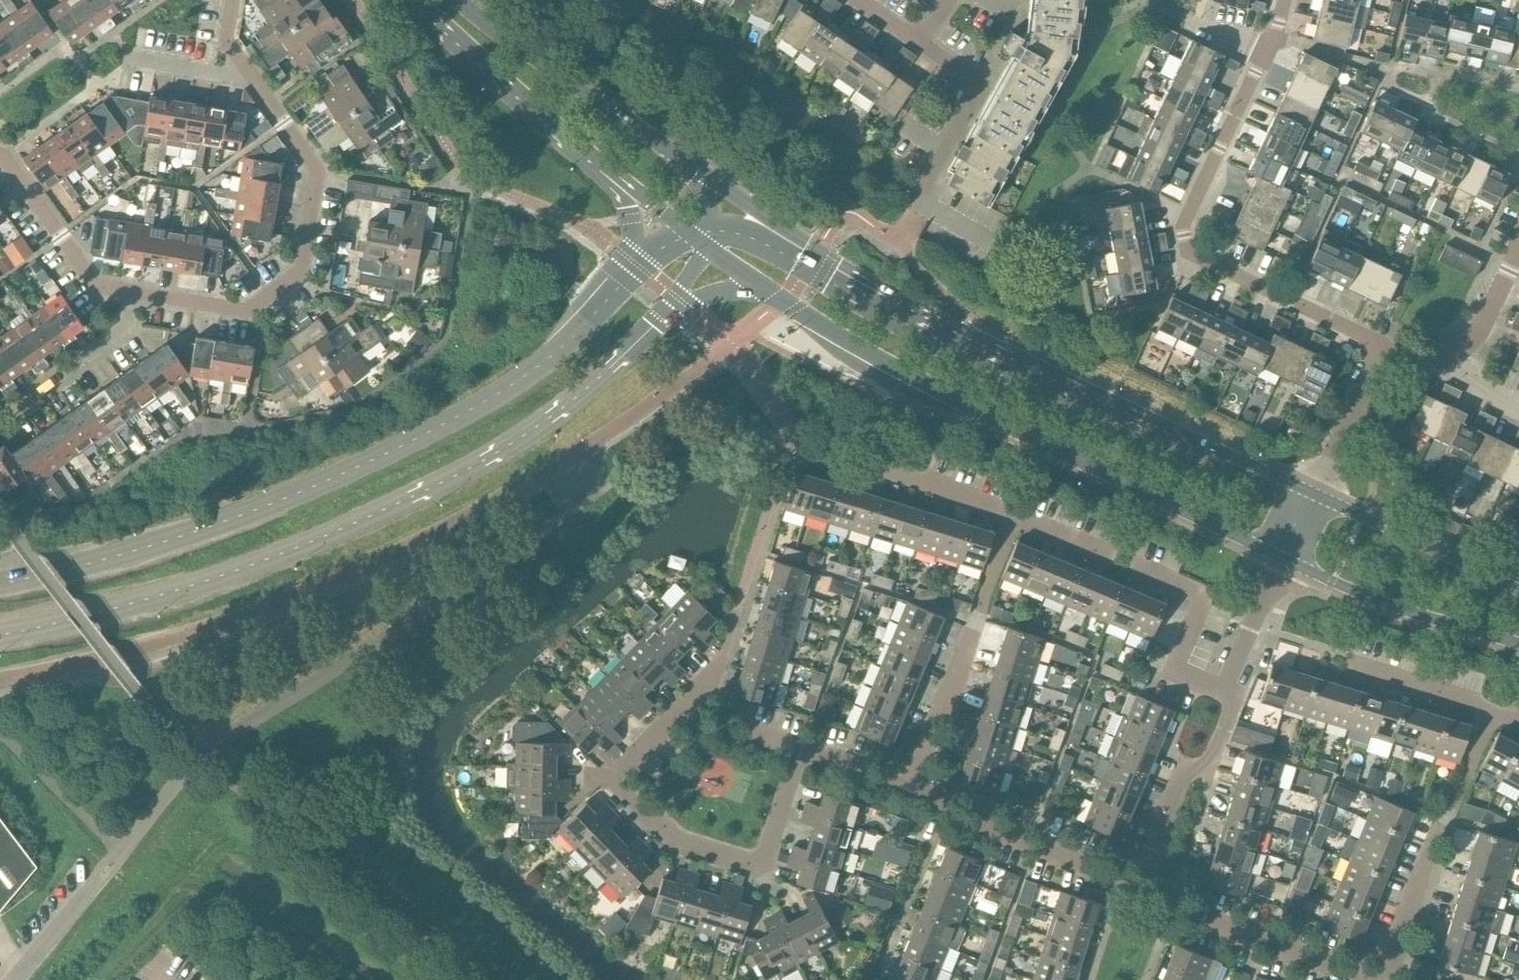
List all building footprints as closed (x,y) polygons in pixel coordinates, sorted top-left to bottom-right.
[(5,5),(11,15),(15,12),(37,44),(54,32),(32,1),(19,10),(12,0),(5,5)] [(61,2),(49,11),(71,43),(87,31),(65,0),(61,2)] [(87,31),(97,24),(103,33),(109,29),(89,0),(65,0),(87,31)] [(109,29),(116,24),(109,15),(119,9),(113,0),(89,0),(109,29)] [(119,9),(128,2),(134,11),(141,6),(136,0),(113,0),(119,9)] [(257,53),(264,48),(294,27),(275,0),(254,0),(253,0),(269,23),(254,33),(258,39),(250,44),(257,53)] [(320,0),(275,0),(294,27),(324,6),(320,0)] [(730,2),(751,12),(756,0),(731,0),(730,2)] [(751,12),(772,22),(777,10),(784,15),(793,0),(756,0),(751,12)] [(780,37),(800,50),(819,22),(810,16),(813,12),(803,4),(796,0),(793,0),(784,15),(792,20),(780,37)] [(834,0),(824,0),(821,4),(828,9),(834,0)] [(828,9),(834,14),(842,3),(837,0),(834,0),(828,9)] [(955,154),(961,157),(947,183),(986,205),(1039,110),(1072,52),(1068,50),(1070,34),(1077,35),(1081,0),(1036,0),(1032,30),(1027,39),(1011,30),(1001,48),(1017,57),(999,89),(968,145),(961,142),(955,154)] [(1251,8),(1264,11),(1266,2),(1255,0),(1253,0),(1251,8)] [(1353,26),(1358,5),(1339,0),(1322,0),(1318,17),(1353,26)] [(1390,13),(1399,15),(1402,3),(1393,0),(1390,13)] [(294,27),(320,64),(354,40),(337,17),(334,20),(324,6),(294,27)] [(0,23),(0,24),(28,64),(34,59),(28,50),(37,44),(15,12),(11,15),(0,23)] [(1399,15),(1390,13),(1387,25),(1396,27),(1399,15)] [(1419,53),(1428,18),(1406,13),(1397,48),(1419,53)] [(1443,49),(1463,54),(1472,19),(1450,14),(1447,23),(1449,23),(1442,49),(1443,49)] [(1353,26),(1318,17),(1312,39),(1347,47),(1353,26)] [(1449,23),(1447,23),(1428,18),(1419,53),(1441,58),(1443,49),(1442,49),(1449,23)] [(1493,24),(1472,19),(1463,54),(1484,59),(1493,24)] [(858,30),(865,35),(872,25),(865,20),(859,30),(858,30)] [(819,22),(800,50),(818,63),(841,30),(830,23),(827,28),(819,22)] [(6,66),(15,59),(22,68),(28,64),(0,24),(0,58),(6,66)] [(1484,59),(1505,64),(1514,29),(1493,24),(1484,59)] [(872,39),(879,29),(872,25),(865,35),(872,39)] [(1162,26),(1153,46),(1168,52),(1177,33),(1162,26)] [(320,64),(294,27),(264,48),(257,53),(277,81),(286,75),(276,62),(290,52),(301,67),(306,63),(313,73),(322,67),(320,64)] [(818,63),(837,76),(865,35),(858,30),(859,30),(856,28),(850,37),(841,30),(818,63)] [(1518,67),(1518,31),(1514,29),(1505,64),(1518,67)] [(837,76),(856,89),(878,56),(868,50),(874,41),(872,39),(865,35),(837,76)] [(1191,39),(1182,59),(1214,74),(1220,63),(1236,71),(1240,62),(1224,55),(1224,54),(1192,39),(1191,39)] [(903,61),(910,50),(903,46),(896,56),(903,61)] [(910,50),(903,61),(909,65),(917,55),(910,50)] [(1377,50),(1375,59),(1387,62),(1389,53),(1377,50)] [(1295,72),(1327,88),(1337,67),(1305,52),(1295,72)] [(878,56),(856,89),(875,102),(894,74),(885,68),(888,64),(878,56)] [(1205,94),(1214,74),(1182,59),(1173,79),(1205,94)] [(353,111),(391,85),(386,77),(378,83),(373,75),(358,86),(342,63),(327,74),(332,81),(353,111)] [(1295,72),(1286,92),(1318,107),(1327,88),(1295,72)] [(894,74),(875,102),(894,115),(900,106),(907,111),(921,90),(914,85),(916,83),(905,75),(902,80),(894,74)] [(1367,74),(1363,82),(1374,88),(1378,79),(1367,74)] [(1173,79),(1163,98),(1196,113),(1205,94),(1173,79)] [(316,138),(353,111),(332,81),(317,92),(328,107),(306,123),(316,138)] [(1345,84),(1340,94),(1352,100),(1357,90),(1345,84)] [(403,118),(390,100),(397,94),(391,85),(353,111),(380,149),(395,138),(388,128),(403,118)] [(1210,96),(1221,102),(1225,94),(1214,88),(1210,96)] [(1286,92),(1277,111),(1309,127),(1318,107),(1286,92)] [(112,95),(87,113),(109,144),(137,124),(145,125),(149,102),(112,95)] [(170,99),(150,96),(149,102),(145,125),(142,141),(158,144),(157,148),(166,149),(167,145),(168,138),(164,137),(170,99)] [(1221,102),(1210,96),(1206,104),(1217,110),(1221,102)] [(1187,133),(1196,113),(1163,98),(1154,118),(1187,133)] [(181,147),(189,102),(170,99),(164,137),(168,138),(167,145),(181,147)] [(1381,141),(1396,108),(1376,99),(1360,131),(1381,141)] [(208,106),(189,102),(181,147),(196,150),(195,154),(204,156),(206,144),(201,143),(208,106)] [(227,109),(208,106),(201,143),(206,144),(220,147),(227,109)] [(1381,141),(1399,149),(1400,150),(1412,126),(1413,127),(1417,118),(1396,108),(1381,141)] [(227,109),(220,147),(240,150),(255,139),(249,129),(244,128),(247,112),(227,109)] [(1348,121),(1356,125),(1362,114),(1353,110),(1348,121)] [(353,111),(316,138),(327,152),(349,137),(359,152),(361,151),(367,158),(380,149),(353,111)] [(1277,111),(1267,131),(1300,146),(1309,127),(1277,111)] [(87,113),(71,124),(93,156),(97,153),(109,144),(87,113)] [(1177,152),(1187,133),(1154,118),(1154,119),(1144,115),(1137,133),(1145,137),(1177,152)] [(1356,125),(1348,121),(1343,133),(1351,137),(1356,125)] [(71,124),(55,135),(77,167),(78,166),(82,172),(94,164),(96,168),(104,162),(97,153),(93,156),(71,124)] [(1431,135),(1413,127),(1412,126),(1400,150),(1399,149),(1395,158),(1416,168),(1431,135)] [(1191,135),(1203,141),(1207,133),(1195,127),(1191,135)] [(1267,131),(1258,151),(1290,166),(1300,146),(1267,131)] [(55,135),(40,146),(62,178),(65,175),(77,167),(55,135)] [(1203,141),(1191,135),(1187,143),(1199,149),(1203,141)] [(1451,144),(1431,135),(1416,168),(1435,177),(1451,144)] [(1145,137),(1136,157),(1168,172),(1177,152),(1145,137)] [(1106,144),(1102,153),(1111,158),(1116,148),(1106,144)] [(1470,154),(1451,144),(1435,177),(1455,186),(1470,154)] [(40,146),(23,158),(44,187),(45,189),(49,187),(58,180),(65,190),(72,185),(65,175),(62,178),(40,146)] [(241,176),(279,183),(283,163),(266,160),(267,155),(260,146),(245,156),(241,176)] [(157,148),(155,160),(164,161),(166,149),(157,148)] [(1330,161),(1338,164),(1343,153),(1335,149),(1330,161)] [(1290,166),(1258,151),(1248,172),(1257,176),(1257,174),(1281,186),(1282,185),(1290,166)] [(204,156),(195,154),(193,166),(202,168),(204,156)] [(426,158),(434,171),(441,167),(433,154),(426,158)] [(1159,193),(1168,172),(1136,157),(1127,154),(1118,173),(1159,193)] [(1490,163),(1470,154),(1455,186),(1474,195),(1478,187),(1490,163)] [(1338,164),(1330,161),(1324,172),(1333,176),(1338,164)] [(1365,175),(1369,166),(1358,161),(1354,169),(1365,175)] [(104,162),(96,168),(103,178),(111,172),(104,162)] [(1490,163),(1478,187),(1474,195),(1495,205),(1510,172),(1490,163)] [(1173,174),(1185,180),(1188,172),(1177,166),(1173,174)] [(1369,166),(1365,175),(1376,180),(1380,172),(1369,166)] [(1168,172),(1164,180),(1169,182),(1179,187),(1181,188),(1181,187),(1185,180),(1173,174),(1168,172)] [(1257,176),(1251,187),(1248,194),(1281,210),(1290,189),(1282,185),(1281,186),(1257,174),(1257,176)] [(276,202),(278,187),(279,183),(241,176),(239,191),(227,189),(226,198),(237,200),(238,195),(276,202)] [(394,289),(402,244),(410,199),(408,199),(410,190),(359,181),(359,188),(360,194),(367,194),(369,196),(391,200),(387,223),(369,220),(363,256),(358,283),(394,289)] [(79,195),(72,185),(65,190),(72,200),(79,195)] [(1324,191),(1312,185),(1307,196),(1319,202),(1324,191)] [(226,198),(227,189),(215,187),(214,196),(226,198)] [(1362,203),(1366,195),(1354,189),(1350,198),(1362,203)] [(1399,204),(1403,195),(1392,190),(1388,198),(1399,204)] [(184,219),(193,221),(195,209),(194,209),(190,208),(193,193),(189,191),(187,208),(186,207),(184,219)] [(1319,204),(1328,208),(1333,196),(1325,192),(1319,204)] [(1248,194),(1239,214),(1271,229),(1281,210),(1248,194)] [(238,195),(237,200),(235,214),(273,221),(276,202),(238,195)] [(1366,195),(1362,203),(1373,208),(1377,200),(1366,195)] [(1403,195),(1399,204),(1410,209),(1414,201),(1403,195)] [(1098,199),(1092,200),(1097,231),(1110,229),(1145,223),(1141,200),(1112,206),(1110,197),(1098,199)] [(402,244),(438,250),(442,232),(423,229),(428,202),(410,199),(402,244)] [(146,213),(155,215),(157,203),(148,201),(146,213)] [(1328,208),(1319,204),(1314,215),(1322,219),(1328,208)] [(1401,222),(1405,213),(1393,208),(1389,216),(1401,222)] [(1438,222),(1442,214),(1430,208),(1427,217),(1438,222)] [(168,229),(153,226),(155,215),(146,213),(144,225),(149,226),(142,263),(161,267),(168,229)] [(1405,213),(1401,222),(1412,227),(1416,219),(1405,213)] [(273,221),(235,214),(231,234),(242,249),(252,242),(253,238),(269,241),(273,221)] [(1271,229),(1239,214),(1229,234),(1262,249),(1271,229)] [(1442,214),(1438,222),(1449,227),(1453,219),(1442,214)] [(123,260),(130,222),(95,217),(90,250),(93,255),(123,260)] [(205,235),(191,233),(193,221),(184,219),(182,231),(186,232),(180,270),(199,273),(205,235)] [(123,260),(142,263),(149,226),(144,225),(130,222),(123,260)] [(1149,244),(1145,223),(1110,229),(1114,250),(1149,244)] [(1469,237),(1478,241),(1483,229),(1475,225),(1469,237)] [(161,267),(180,270),(186,232),(182,231),(168,229),(161,267)] [(1301,242),(1309,246),(1315,235),(1306,231),(1301,242)] [(1154,243),(1167,240),(1165,232),(1152,234),(1154,243)] [(15,265),(33,252),(21,234),(3,248),(7,254),(15,265)] [(205,235),(199,273),(219,276),(222,260),(226,261),(236,254),(225,238),(205,235)] [(1326,278),(1342,245),(1321,236),(1306,268),(1326,278)] [(1167,240),(1154,243),(1156,252),(1168,249),(1167,240)] [(1309,246),(1301,242),(1295,254),(1304,258),(1309,246)] [(1438,260),(1475,277),(1482,260),(1446,243),(1438,260)] [(438,250),(402,244),(394,289),(412,292),(417,265),(435,268),(438,250)] [(1153,265),(1149,244),(1114,250),(1118,272),(1153,265)] [(1361,254),(1342,245),(1326,278),(1346,287),(1361,254)] [(0,259),(0,269),(3,273),(15,265),(7,254),(0,259)] [(1381,264),(1361,254),(1346,287),(1366,296),(1381,264)] [(36,259),(28,264),(36,274),(43,269),(36,259)] [(1381,264),(1366,296),(1386,306),(1401,273),(1381,264)] [(1158,300),(1156,287),(1157,287),(1153,265),(1118,272),(1122,293),(1116,295),(1118,303),(1130,301),(1131,305),(1158,300)] [(25,267),(20,270),(25,277),(30,274),(25,267)] [(1195,300),(1201,289),(1193,285),(1187,296),(1195,300)] [(1201,289),(1195,300),(1203,304),(1209,292),(1201,289)] [(84,326),(82,324),(61,294),(45,306),(74,346),(80,342),(74,333),(84,326)] [(19,310),(26,305),(19,295),(12,300),(19,310)] [(1178,337),(1193,305),(1173,295),(1157,328),(1178,337)] [(1234,319),(1240,307),(1232,303),(1226,315),(1234,319)] [(26,320),(14,328),(42,369),(49,364),(42,355),(52,349),(29,317),(33,315),(26,305),(19,310),(26,320)] [(1178,337),(1197,346),(1213,314),(1193,305),(1178,337)] [(29,317),(52,349),(61,342),(67,351),(74,346),(45,306),(33,315),(29,317)] [(1240,307),(1234,319),(1242,322),(1248,311),(1240,307)] [(1276,328),(1282,316),(1274,313),(1268,324),(1276,328)] [(1197,346),(1193,355),(1213,365),(1217,356),(1232,323),(1213,314),(1197,346)] [(303,328),(324,357),(361,331),(361,330),(351,316),(329,332),(318,317),(303,328)] [(1282,316),(1276,328),(1285,332),(1290,320),(1282,316)] [(1513,319),(1509,327),(1518,332),(1518,322),(1513,319)] [(1217,356),(1236,365),(1252,333),(1232,323),(1217,356)] [(324,357),(346,387),(361,377),(370,370),(360,355),(382,339),(371,324),(361,330),(361,331),(324,357)] [(20,371),(30,364),(36,373),(42,369),(14,328),(2,337),(0,338),(0,342),(20,371)] [(324,357),(303,328),(288,338),(299,353),(277,369),(287,384),(324,357)] [(417,330),(409,341),(422,352),(431,341),(417,330)] [(1317,347),(1322,335),(1314,331),(1308,343),(1317,347)] [(1270,341),(1252,333),(1236,365),(1257,375),(1261,366),(1260,365),(1271,342),(1270,341)] [(1260,365),(1261,366),(1279,375),(1295,342),(1274,333),(1270,341),(1271,342),(1260,365)] [(1322,335),(1317,347),(1325,351),(1330,339),(1322,335)] [(190,374),(210,377),(216,339),(196,336),(193,353),(188,352),(179,359),(190,374)] [(210,377),(224,380),(222,391),(231,393),(233,381),(228,381),(235,343),(216,339),(210,377)] [(11,391),(17,386),(11,378),(20,371),(0,342),(0,375),(11,391)] [(1314,352),(1295,342),(1279,375),(1299,384),(1314,352)] [(151,354),(173,385),(177,383),(190,374),(179,359),(167,343),(151,354)] [(235,343),(228,381),(233,381),(248,384),(254,346),(235,343)] [(1518,371),(1518,349),(1511,367),(1518,371)] [(1499,350),(1495,358),(1506,364),(1510,356),(1499,350)] [(1299,384),(1295,393),(1315,402),(1319,393),(1335,361),(1314,352),(1299,384)] [(158,396),(170,388),(176,398),(184,393),(177,383),(173,385),(151,354),(135,365),(158,396)] [(346,387),(324,357),(287,384),(298,399),(320,383),(331,398),(346,387)] [(135,365),(119,376),(142,408),(146,405),(158,396),(135,365)] [(5,395),(11,391),(0,375),(0,388),(5,395)] [(145,420),(152,415),(146,405),(142,408),(119,376),(104,388),(126,419),(130,425),(143,417),(145,420)] [(355,399),(370,388),(364,380),(349,390),(355,399)] [(1189,382),(1184,392),(1196,398),(1201,388),(1189,382)] [(1448,398),(1453,386),(1445,383),(1440,394),(1448,398)] [(1453,386),(1448,398),(1456,402),(1461,390),(1453,386)] [(104,388),(88,399),(110,430),(114,428),(126,419),(104,388)] [(231,393),(222,391),(220,403),(229,405),(231,393)] [(183,408),(191,402),(184,393),(176,398),(183,408)] [(1425,393),(1424,394),(1410,426),(1430,435),(1446,403),(1425,393)] [(94,441),(106,433),(113,443),(120,437),(114,428),(110,430),(88,399),(72,410),(94,441)] [(1430,435),(1449,444),(1450,444),(1461,421),(1462,421),(1466,412),(1446,403),(1430,435)] [(94,441),(72,410),(56,421),(79,453),(82,450),(94,441)] [(1483,425),(1488,413),(1480,410),(1475,421),(1483,425)] [(1488,413),(1483,425),(1491,429),(1496,417),(1488,413)] [(152,415),(145,420),(152,430),(159,425),(152,415)] [(56,421),(41,432),(63,463),(75,455),(82,465),(89,460),(82,450),(79,453),(56,421)] [(1465,462),(1481,430),(1462,421),(1461,421),(1450,444),(1449,444),(1445,452),(1465,462)] [(1465,462),(1485,471),(1500,439),(1481,430),(1465,462)] [(51,472),(63,463),(41,432),(25,443),(47,474),(51,472)] [(127,447),(120,437),(113,443),(120,452),(127,447)] [(1505,481),(1518,450),(1518,448),(1500,439),(1485,471),(1505,481)] [(25,443),(11,454),(10,454),(25,477),(25,478),(31,486),(44,477),(50,485),(57,480),(51,472),(47,474),(25,443)] [(10,454),(11,454),(4,445),(0,448),(0,476),(9,489),(25,478),(25,477),(10,454)] [(1505,481),(1518,488),(1518,450),(1505,481)] [(89,460),(82,465),(89,475),(96,469),(89,460)] [(795,470),(783,508),(806,515),(818,478),(795,470)] [(1409,484),(1406,489),(1413,492),(1423,497),(1430,482),(1414,474),(1409,484)] [(806,515),(828,522),(840,484),(818,478),(806,515)] [(57,480),(50,485),(56,494),(63,489),(57,480)] [(861,491),(840,484),(828,522),(850,528),(861,491)] [(63,489),(56,494),(60,501),(71,500),(63,489)] [(883,498),(861,491),(850,528),(872,535),(883,498)] [(905,505),(883,498),(872,535),(894,542),(905,505)] [(927,511),(905,505),(894,542),(916,549),(927,511)] [(916,549),(937,555),(949,518),(927,511),(916,549)] [(971,525),(949,518),(937,555),(959,562),(971,525)] [(971,525),(959,562),(982,569),(994,532),(971,525)] [(1017,541),(1015,544),(1002,577),(1024,586),(1039,550),(1017,541)] [(785,547),(782,557),(793,560),(796,550),(785,547)] [(802,563),(805,552),(796,550),(793,560),(802,563)] [(1024,586),(1045,595),(1060,559),(1039,550),(1024,586)] [(1066,604),(1073,587),(1081,568),(1060,559),(1045,595),(1066,604)] [(769,583),(789,590),(806,595),(813,572),(776,560),(769,583)] [(829,560),(826,570),(836,573),(839,563),(829,560)] [(846,576),(849,566),(839,563),(836,573),(846,576)] [(1066,604),(1087,613),(1102,576),(1081,568),(1073,587),(1066,604)] [(873,574),(870,584),(880,587),(883,577),(873,574)] [(1102,576),(1087,613),(1108,621),(1123,585),(1102,576)] [(891,590),(894,580),(883,577),(880,587),(891,590)] [(769,583),(762,605),(800,617),(806,595),(789,590),(769,583)] [(1144,594),(1127,587),(1123,585),(1108,621),(1129,630),(1144,594)] [(671,608),(710,645),(717,637),(707,627),(716,618),(684,586),(681,589),(686,593),(671,608)] [(917,587),(914,597),(924,600),(927,590),(917,587)] [(870,602),(873,592),(863,588),(860,598),(870,602)] [(934,603),(937,593),(927,590),(924,600),(934,603)] [(1151,639),(1166,603),(1144,594),(1129,630),(1151,639)] [(853,599),(843,595),(840,605),(850,609),(853,599)] [(968,614),(971,603),(961,600),(958,611),(968,614)] [(898,623),(935,638),(944,616),(908,601),(898,623)] [(762,605),(755,627),(793,638),(800,617),(762,605)] [(836,616),(846,619),(850,609),(840,605),(836,616)] [(1000,619),(1003,608),(993,605),(989,615),(1000,619)] [(710,645),(671,608),(657,622),(653,618),(651,620),(684,651),(692,643),(702,653),(710,645)] [(1025,615),(1022,626),(1032,628),(1035,618),(1025,615)] [(862,622),(852,618),(849,628),(859,631),(862,622)] [(1042,631),(1045,621),(1035,618),(1032,628),(1042,631)] [(684,651),(651,620),(650,622),(654,626),(640,640),(678,678),(685,670),(675,660),(684,651)] [(898,623),(890,644),(926,658),(935,638),(898,623)] [(786,660),(789,651),(793,638),(755,627),(749,648),(786,660)] [(1001,649),(1038,661),(1045,638),(1008,627),(1001,649)] [(845,639),(855,642),(859,631),(849,628),(845,639)] [(1068,630),(1064,640),(1074,644),(1078,634),(1068,630)] [(1084,648),(1088,638),(1078,634),(1074,644),(1084,648)] [(837,642),(827,638),(824,648),(834,651),(837,642)] [(678,678),(640,640),(626,655),(621,651),(619,653),(652,684),(660,675),(670,685),(678,678)] [(917,680),(926,658),(890,644),(881,665),(917,680)] [(786,660),(749,648),(742,670),(780,682),(786,660)] [(820,659),(830,662),(834,651),(824,648),(820,659)] [(1032,682),(1038,661),(1001,649),(994,671),(1032,682)] [(652,684),(619,653),(617,655),(622,659),(608,674),(646,711),(653,703),(643,693),(652,684)] [(847,665),(837,661),(834,671),(844,674),(847,665)] [(1085,677),(1089,666),(1079,662),(1075,673),(1085,677)] [(1103,663),(1099,673),(1109,677),(1113,668),(1103,663)] [(1272,663),(1269,671),(1260,701),(1283,708),(1294,670),(1272,663)] [(881,665),(872,686),(908,701),(917,680),(881,665)] [(1119,681),(1123,672),(1113,668),(1109,677),(1119,681)] [(726,689),(723,700),(722,702),(745,709),(749,697),(773,705),(780,682),(742,670),(736,692),(726,689)] [(818,696),(826,674),(816,670),(808,692),(818,696)] [(1150,674),(1140,670),(1134,684),(1144,688),(1150,674)] [(1283,708),(1305,714),(1316,677),(1294,670),(1283,708)] [(830,681),(839,685),(844,674),(834,671),(830,681)] [(994,671),(987,693),(1025,704),(1032,682),(994,671)] [(646,711),(608,674),(593,688),(589,684),(587,686),(620,717),(628,709),(638,718),(646,711)] [(1098,690),(1101,680),(1091,676),(1088,687),(1098,690)] [(1305,714),(1326,721),(1338,684),(1316,677),(1305,714)] [(1081,688),(1071,684),(1067,694),(1077,697),(1081,688)] [(1326,721),(1349,728),(1360,690),(1338,684),(1326,721)] [(620,717),(587,686),(586,688),(590,692),(576,706),(614,744),(622,736),(612,726),(620,717)] [(900,722),(908,701),(872,686),(864,707),(900,722)] [(1382,697),(1360,690),(1349,728),(1371,735),(1382,697)] [(987,693),(981,715),(1018,725),(1025,704),(987,693)] [(1064,704),(1074,708),(1077,697),(1067,694),(1064,704)] [(1173,709),(1171,708),(1137,694),(1128,716),(1164,732),(1173,709)] [(1404,704),(1382,697),(1371,735),(1392,741),(1404,704)] [(1426,710),(1404,704),(1392,741),(1414,748),(1426,710)] [(607,751),(613,745),(614,744),(576,706),(562,721),(557,717),(555,720),(587,751),(597,742),(607,751)] [(895,759),(896,758),(900,747),(891,743),(900,722),(864,707),(854,729),(878,739),(873,750),(895,759)] [(1447,717),(1426,710),(1414,748),(1436,755),(1447,717)] [(1089,714),(1079,711),(1076,720),(1086,723),(1089,714)] [(1155,753),(1164,732),(1128,716),(1122,714),(1114,735),(1155,753)] [(981,715),(974,736),(1011,748),(1018,725),(981,715)] [(1447,717),(1436,755),(1459,762),(1470,724),(1447,717)] [(1072,730),(1082,734),(1086,723),(1076,720),(1072,730)] [(510,765),(556,766),(556,754),(570,754),(570,742),(561,742),(561,735),(548,721),(517,721),(512,726),(512,737),(517,741),(517,763),(511,763),(510,765)] [(1066,730),(1055,727),(1052,736),(1062,740),(1066,730)] [(1498,733),(1496,736),(1480,768),(1501,779),(1518,744),(1498,733)] [(1105,756),(1110,759),(1147,773),(1155,753),(1114,735),(1105,756)] [(974,736),(967,758),(1005,770),(1011,748),(974,736)] [(1048,747),(1058,751),(1062,740),(1052,736),(1048,747)] [(1276,740),(1274,749),(1281,751),(1283,742),(1276,740)] [(1518,744),(1501,779),(1518,788),(1518,744)] [(1296,747),(1294,757),(1301,759),(1303,749),(1296,747)] [(1239,774),(1277,785),(1284,762),(1246,751),(1239,774)] [(1074,757),(1064,753),(1060,763),(1070,766),(1074,757)] [(951,777),(947,790),(970,797),(974,785),(998,793),(1005,770),(967,758),(961,779),(951,777)] [(1138,795),(1147,773),(1110,759),(1102,779),(1138,795)] [(1326,760),(1323,769),(1335,772),(1337,763),(1326,760)] [(1060,763),(1052,785),(1062,789),(1070,766),(1060,763)] [(1346,764),(1343,775),(1357,779),(1360,767),(1346,764)] [(556,766),(510,765),(510,768),(517,768),(516,788),(569,789),(569,778),(555,778),(556,766)] [(1050,773),(1040,769),(1036,780),(1046,784),(1050,773)] [(1370,770),(1366,784),(1377,787),(1381,773),(1370,770)] [(1239,774),(1233,796),(1270,807),(1277,785),(1239,774)] [(1391,778),(1387,791),(1399,794),(1402,781),(1391,778)] [(1102,779),(1093,800),(1129,816),(1138,795),(1102,779)] [(1330,799),(1349,807),(1355,792),(1336,784),(1330,799)] [(1048,797),(1057,801),(1062,789),(1052,785),(1048,797)] [(569,800),(569,789),(516,788),(516,809),(510,808),(510,812),(527,812),(526,825),(522,825),(522,838),(545,838),(562,821),(555,813),(555,799),(569,800)] [(867,806),(824,793),(820,805),(807,801),(804,811),(855,827),(861,807),(866,809),(867,806)] [(1263,829),(1270,807),(1233,796),(1226,817),(1263,829)] [(1306,796),(1304,805),(1315,808),(1318,799),(1306,796)] [(1367,818),(1403,833),(1413,811),(1376,796),(1367,818)] [(1125,853),(1130,840),(1121,836),(1129,816),(1093,800),(1084,823),(1107,832),(1102,844),(1125,853)] [(1465,802),(1460,815),(1480,821),(1487,809),(1465,802)] [(574,847),(612,810),(605,803),(595,812),(586,803),(553,834),(556,837),(560,832),(574,847)] [(1487,809),(1480,821),(1501,828),(1506,819),(1487,809)] [(586,868),(618,837),(610,828),(620,818),(612,810),(574,847),(588,862),(584,866),(586,868)] [(811,837),(854,850),(854,848),(849,846),(855,827),(804,811),(801,821),(814,825),(811,837)] [(37,865),(0,817),(0,909),(37,865)] [(1257,851),(1263,829),(1226,817),(1219,839),(1257,851)] [(1395,854),(1403,833),(1367,818),(1358,839),(1395,854)] [(1517,842),(1479,830),(1472,853),(1509,865),(1517,842)] [(943,831),(938,844),(947,848),(939,868),(975,883),(984,861),(961,851),(965,840),(943,831)] [(606,880),(644,843),(637,835),(627,845),(618,837),(586,868),(587,869),(592,865),(606,880)] [(790,855),(841,870),(847,851),(853,853),(854,850),(811,837),(807,849),(794,844),(790,855)] [(1250,872),(1257,851),(1219,839),(1212,861),(1250,872)] [(1358,839),(1350,860),(1386,875),(1395,854),(1358,839)] [(507,841),(499,850),(510,860),(519,851),(507,841)] [(644,843),(606,880),(620,895),(616,899),(618,901),(651,870),(641,861),(652,851),(644,843)] [(1472,853),(1465,875),(1503,886),(1509,865),(1472,853)] [(790,855),(787,865),(801,869),(797,882),(840,895),(841,892),(835,890),(841,870),(790,855)] [(1377,896),(1386,875),(1350,860),(1341,881),(1377,896)] [(1215,899),(1218,889),(1219,888),(1243,895),(1250,872),(1212,861),(1206,882),(1196,879),(1192,892),(1215,899)] [(674,922),(690,871),(679,868),(675,881),(663,878),(656,898),(645,894),(626,927),(649,935),(654,916),(674,922)] [(966,904),(975,883),(939,868),(930,889),(966,904)] [(694,934),(707,891),(696,888),(700,874),(690,871),(674,922),(693,928),(692,933),(694,934)] [(1465,875),(1459,897),(1496,908),(1503,886),(1465,875)] [(718,935),(733,884),(723,881),(719,895),(707,891),(694,934),(696,935),(698,929),(718,935)] [(1341,881),(1332,902),(1368,917),(1377,896),(1341,881)] [(733,884),(718,935),(737,941),(735,947),(739,948),(752,905),(739,901),(743,888),(733,884)] [(1107,907),(1108,905),(1112,893),(1089,886),(1085,898),(1061,890),(1054,913),(1091,925),(1098,903),(1107,907)] [(957,925),(966,904),(930,889),(921,910),(957,925)] [(799,917),(820,957),(822,956),(819,951),(838,940),(814,894),(803,899),(810,912),(799,917)] [(1008,909),(1012,898),(1002,894),(998,905),(1008,909)] [(878,896),(875,905),(886,908),(889,899),(878,896)] [(1459,897),(1452,918),(1499,933),(1505,912),(1496,909),(1496,908),(1459,897)] [(844,900),(827,909),(838,928),(854,920),(844,900)] [(1364,954),(1369,942),(1360,938),(1368,917),(1332,902),(1323,924),(1346,934),(1342,945),(1364,954)] [(782,910),(772,915),(797,962),(815,953),(818,958),(820,957),(799,917),(788,923),(782,910)] [(921,910),(913,932),(949,946),(956,950),(964,929),(957,926),(957,925),(921,910)] [(616,911),(599,927),(610,939),(627,923),(616,911)] [(1023,917),(1012,913),(1009,923),(1019,927),(1023,917)] [(1054,913),(1047,935),(1085,947),(1091,925),(1054,913)] [(742,951),(751,954),(765,979),(768,979),(777,975),(779,978),(782,977),(800,968),(797,962),(772,915),(763,920),(769,933),(758,939),(747,935),(742,951)] [(1452,918),(1445,940),(1483,952),(1489,930),(1499,933),(1452,918)] [(1005,934),(1016,937),(1019,927),(1009,923),(1005,934)] [(1000,931),(990,927),(986,937),(996,941),(1000,931)] [(1167,941),(1176,945),(1168,965),(1203,979),(1215,979),(1222,962),(1190,949),(1194,938),(1172,928),(1167,941)] [(940,968),(949,946),(913,932),(904,952),(940,968)] [(1047,935),(1040,957),(1078,968),(1085,947),(1047,935)] [(982,949),(992,952),(996,941),(986,937),(982,949)] [(1483,952),(1445,940),(1438,963),(1476,974),(1483,952)] [(895,974),(911,979),(935,979),(940,968),(904,952),(895,974)] [(966,963),(977,968),(980,960),(969,955),(966,963)] [(1007,960),(996,956),(993,966),(1003,969),(1007,960)] [(1034,979),(1038,979),(1074,979),(1078,968),(1040,957),(1034,979)] [(1162,979),(1203,979),(1168,965),(1162,979)] [(998,979),(1000,979),(1003,969),(993,966),(989,977),(998,979)] [(974,971),(971,979),(982,979),(984,975),(974,971)]
